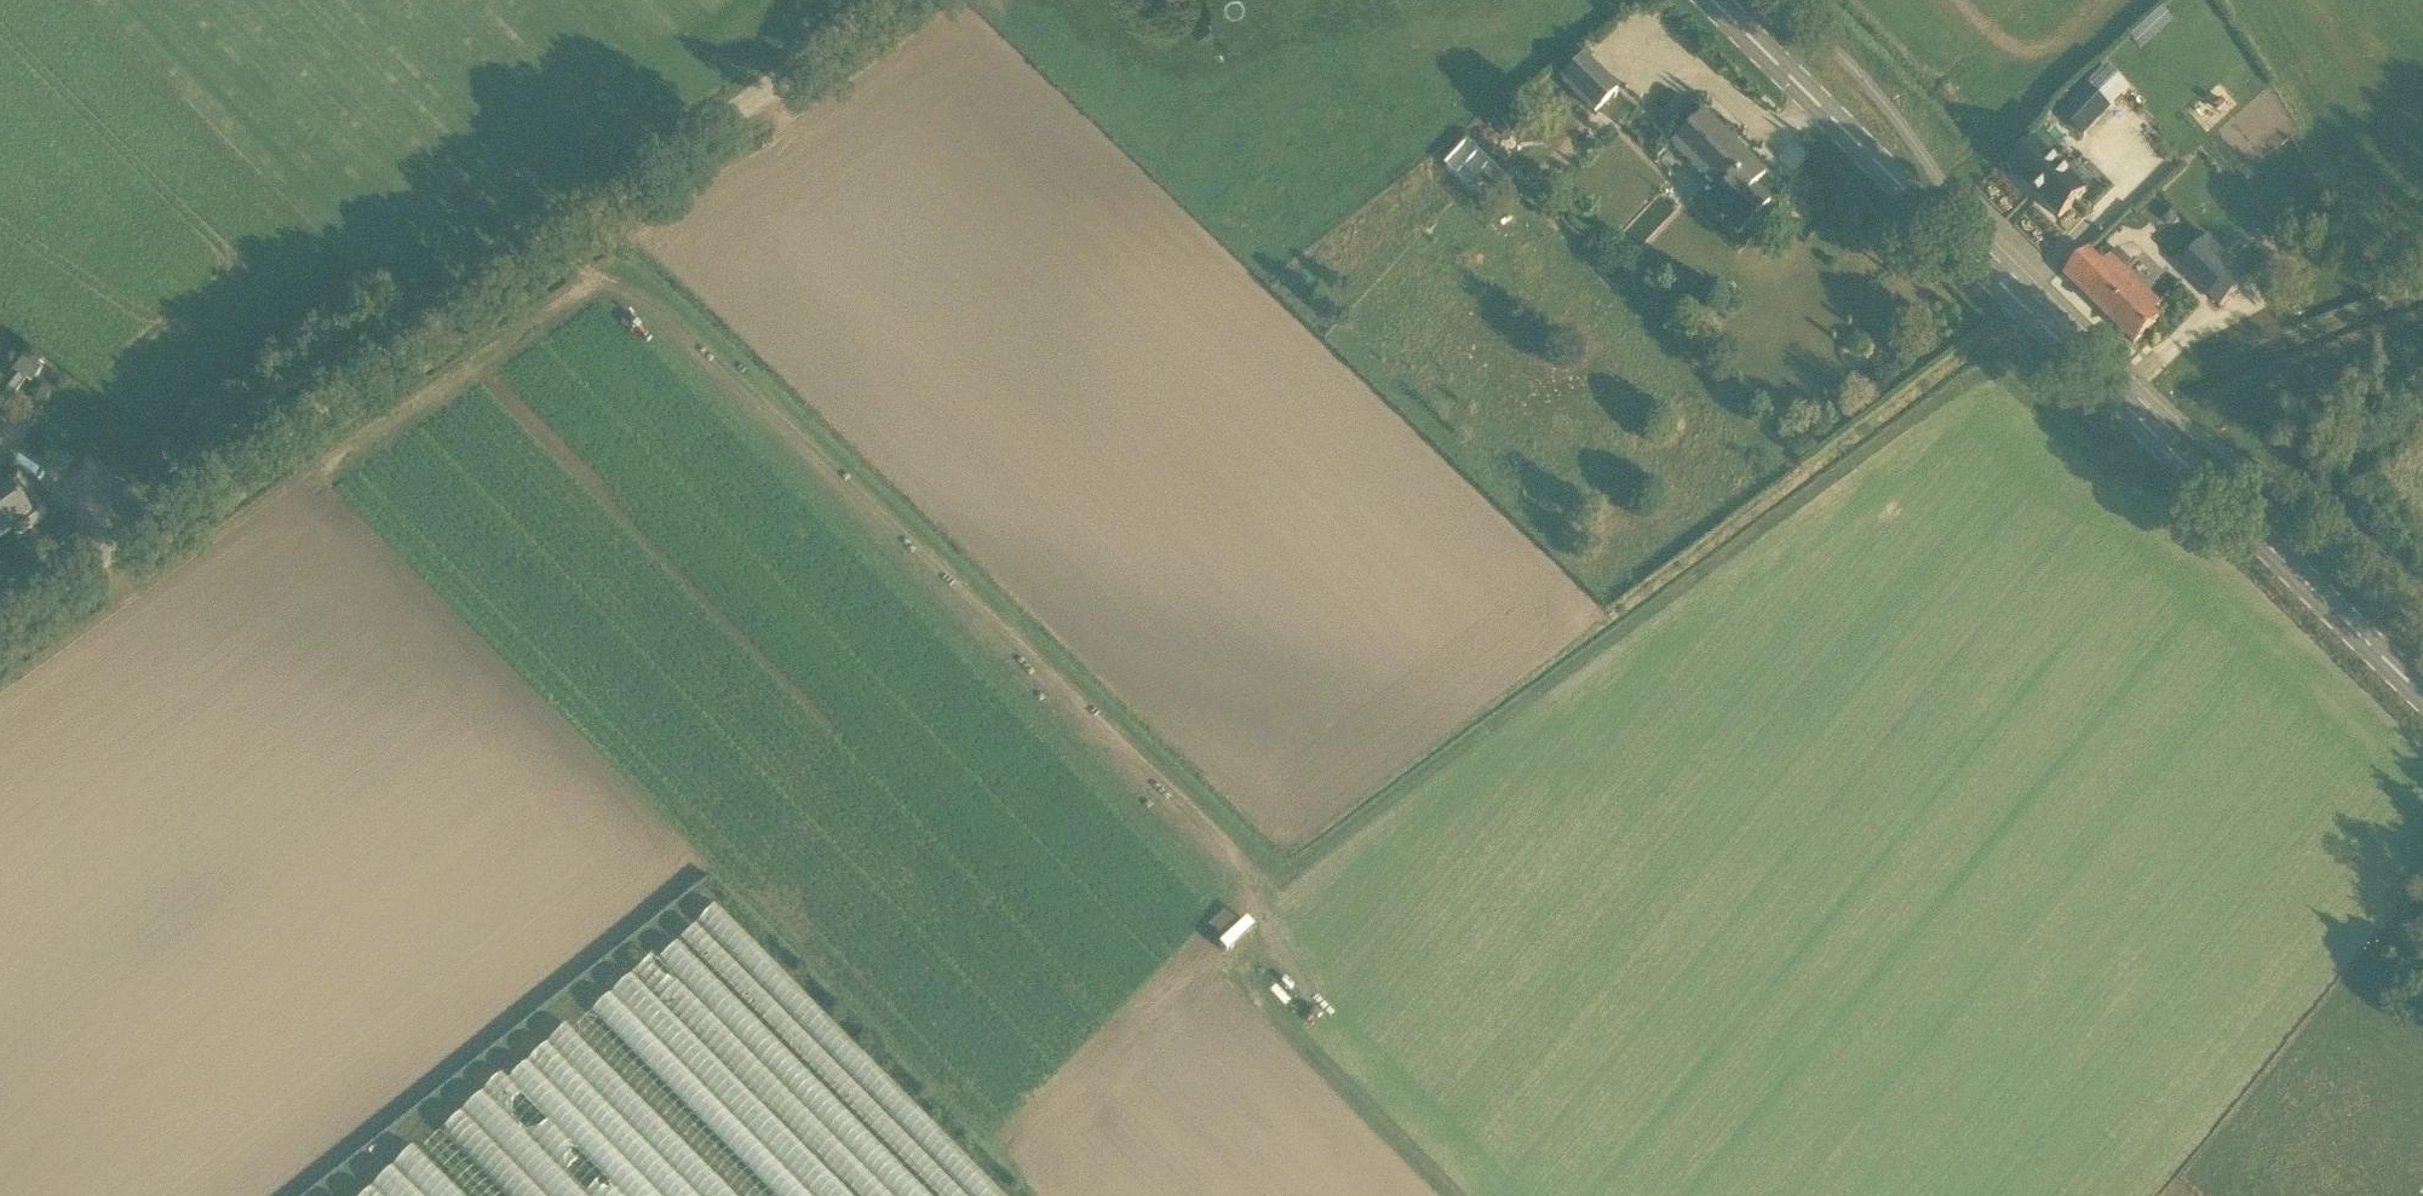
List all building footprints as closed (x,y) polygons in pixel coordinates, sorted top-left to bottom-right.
[(1616,90),(1581,55),(1556,80),(1591,115),(1616,90)] [(2084,136),(2111,109),(2090,88),(2063,116),(2084,136)] [(1765,175),(1717,127),(1703,114),(1672,146),(1734,206),(1722,218),(1738,235),(1769,203),(1752,187),(1765,175)] [(1513,185),(1465,141),(1439,168),(1465,192),(1478,178),(1500,199),(1513,185)] [(2086,193),(2036,144),(2009,171),(2060,220),(2086,193)] [(2250,277),(2209,238),(2181,267),(2222,306),(2250,277)] [(2103,265),(2089,252),(2065,277),(2135,345),(2160,320),(2153,313),(2160,306),(2110,257),(2103,265)] [(22,358),(14,371),(34,382),(42,369),(22,358)] [(35,407),(51,383),(40,375),(33,385),(13,371),(3,384),(35,407)] [(12,531),(15,535),(21,536),(43,520),(44,515),(18,478),(4,488),(0,482),(0,539),(12,531)] [(597,1014),(772,1195),(1003,1195),(925,1116),(922,1119),(914,1112),(898,1128),(902,1132),(882,1150),(792,1057),(800,1049),(807,1057),(808,1056),(816,1064),(822,1059),(793,1030),(816,1008),(713,902),(597,1014)] [(569,1171),(579,1163),(629,1195),(689,1195),(693,1193),(698,1195),(703,1195),(698,1181),(715,1192),(719,1189),(571,1018),(365,1195),(590,1195),(569,1171)]
